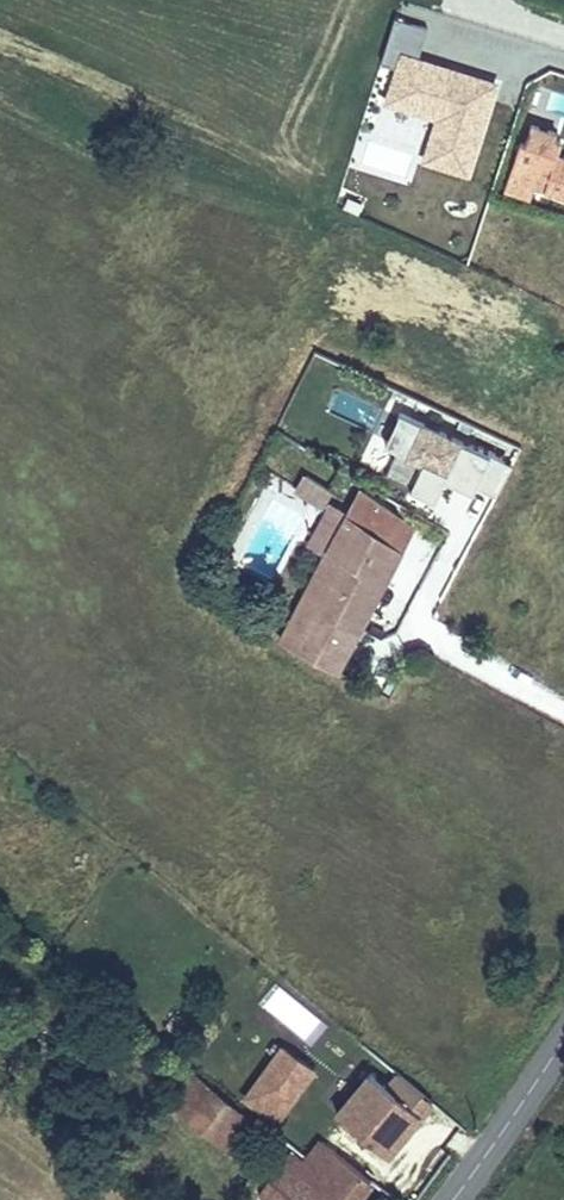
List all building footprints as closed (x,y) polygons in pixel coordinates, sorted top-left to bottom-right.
[(469,168),(494,82),(417,59),(426,26),(393,17),(379,65),(391,68),(370,139),(469,168)] [(540,135),(535,150),(529,148),(513,196),(540,206),(544,193),(563,200),(563,143),(540,135)] [(464,472),(474,454),(435,431),(425,449),(464,472)] [(464,472),(425,449),(396,432),(377,462),(447,502),(464,472)] [(464,472),(447,502),(465,513),(482,484),(495,492),(510,466),(478,448),(474,454),(464,472)] [(305,473),(295,490),(323,506),(333,490),(305,473)] [(360,489),(348,511),(381,531),(394,511),(360,489)] [(414,524),(394,511),(381,531),(348,511),(287,626),(342,656),(414,524)] [(277,986),(262,1005),(307,1039),(322,1019),(277,986)] [(282,1047),(241,1097),(273,1123),(315,1073),(282,1047)] [(385,1062),(372,1079),(425,1121),(439,1107),(385,1062)] [(189,1127),(219,1090),(202,1076),(172,1113),(189,1127)] [(425,1121),(372,1079),(338,1120),(390,1163),(425,1121)] [(260,1123),(219,1090),(189,1127),(230,1161),(260,1123)] [(318,1146),(308,1160),(297,1152),(260,1199),(367,1199),(375,1190),(318,1146)]
